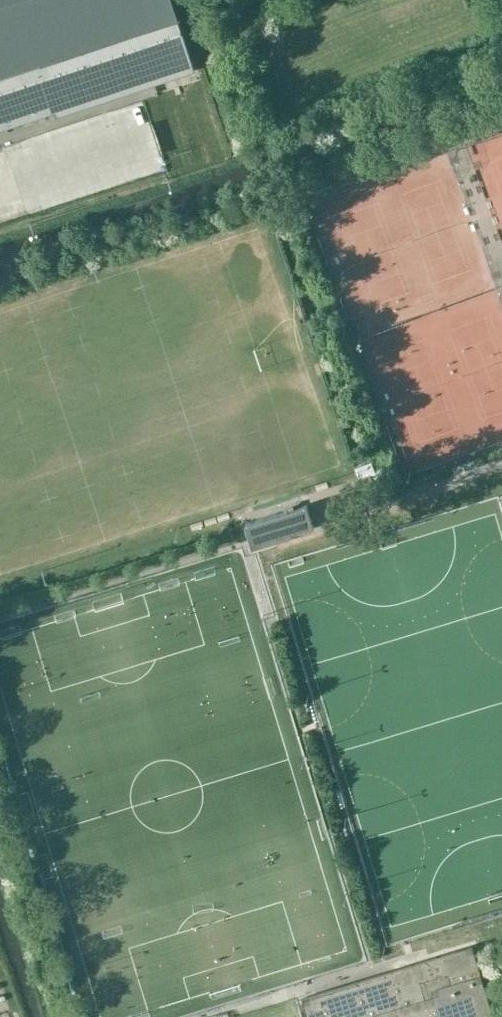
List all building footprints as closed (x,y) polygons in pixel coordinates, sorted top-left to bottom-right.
[(53,110),(55,115),(193,69),(170,0),(0,0),(0,127),(53,110)] [(306,505),(245,524),(252,547),(314,528),(306,505)] [(480,974),(481,974),(472,945),(302,997),(308,1016),(493,1016),(480,974)]
